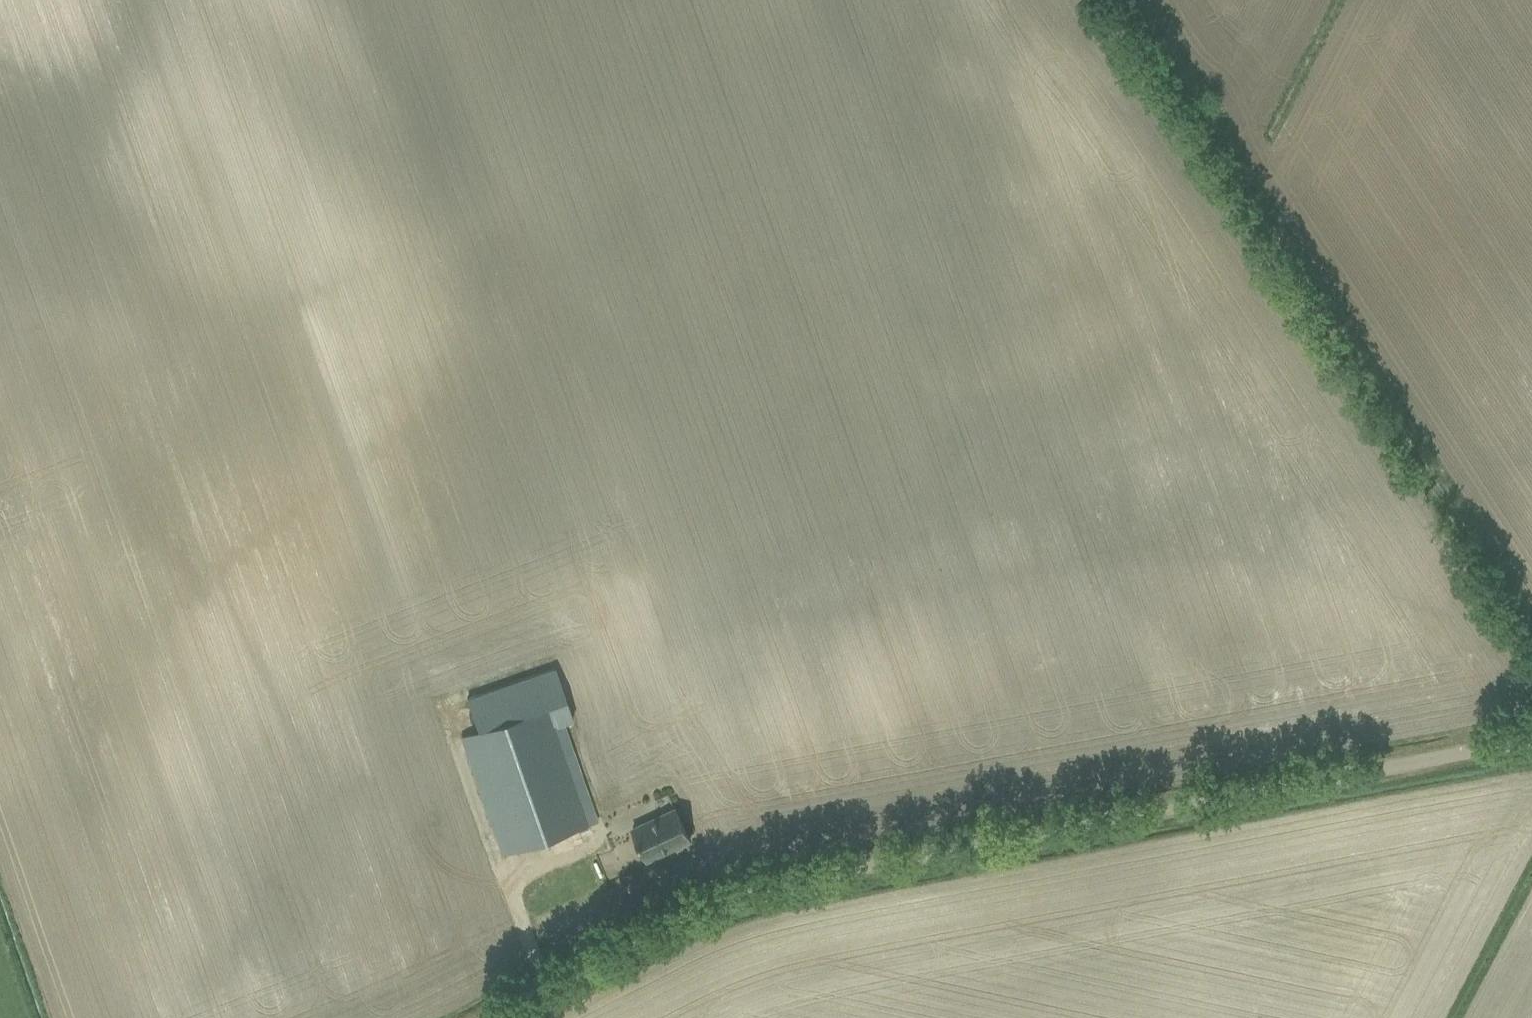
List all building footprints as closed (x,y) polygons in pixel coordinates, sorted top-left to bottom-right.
[(480,730),(461,737),(502,857),(506,855),(505,853),(587,825),(553,725),(574,718),(556,667),(468,698),(480,730)] [(646,859),(690,839),(675,808),(632,828),(646,859)]
